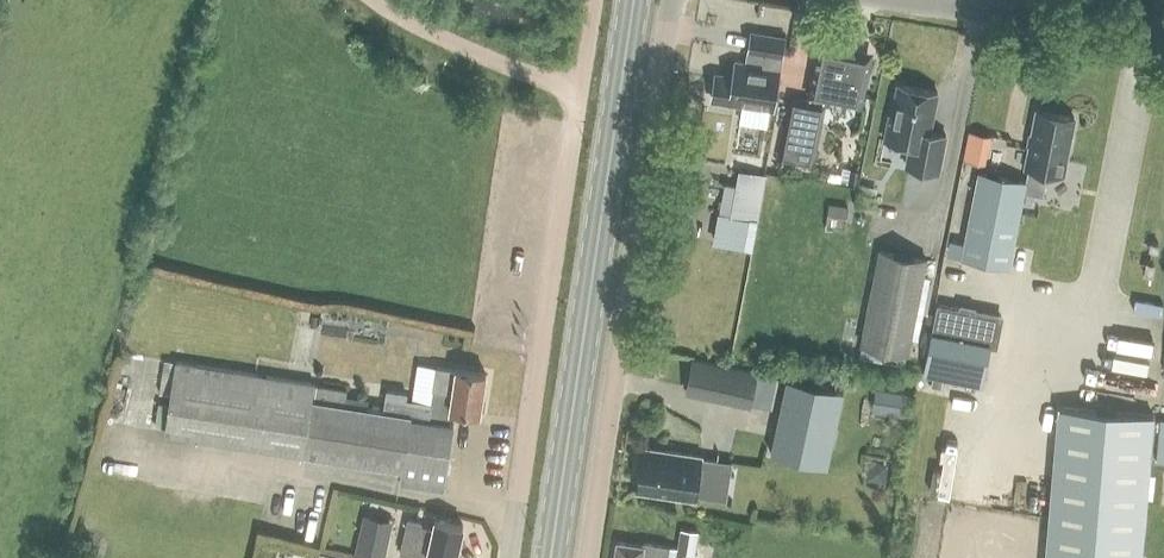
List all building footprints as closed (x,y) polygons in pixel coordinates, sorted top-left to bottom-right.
[(786,38),(752,33),(749,52),(752,53),(750,64),(736,61),(733,79),(715,76),(712,98),(729,101),(729,104),(774,111),(786,38)] [(870,55),(821,45),(811,95),(812,95),(810,103),(793,100),(781,158),(813,164),(824,106),(825,97),(860,104),(870,55)] [(940,173),(947,135),(931,132),(939,93),(899,85),(893,116),(890,116),(885,140),(911,145),(907,166),(940,173)] [(962,258),(1010,268),(1025,192),(1044,196),(1049,172),(1064,175),(1075,118),(1038,111),(1030,153),(1032,153),(1027,182),(980,173),(962,258)] [(964,158),(984,162),(989,136),(969,132),(964,158)] [(730,215),(758,220),(767,176),(739,171),(730,215)] [(863,344),(861,355),(905,364),(907,353),(909,353),(927,260),(881,251),(862,344),(863,344)] [(944,378),(983,386),(991,344),(996,345),(1002,316),(938,303),(924,374),(934,376),(932,385),(942,387),(944,378)] [(758,373),(694,359),(687,390),(752,403),(758,373)] [(454,425),(449,424),(451,410),(480,415),(486,374),(457,370),(456,370),(437,367),(431,404),(406,400),(407,393),(386,389),(383,411),(345,405),(347,391),(315,386),(315,384),(164,360),(159,393),(172,395),(166,432),(405,471),(403,483),(444,489),(454,425)] [(830,466),(845,391),(789,380),(774,455),(830,466)] [(906,393),(891,391),(877,389),(876,399),(874,411),(903,415),(906,393)] [(1129,405),(1151,406),(1152,392),(1099,389),(1098,408),(1129,409),(1129,405)] [(1154,416),(1059,407),(1046,557),(1142,557),(1154,416)] [(696,500),(697,494),(725,498),(730,463),(702,458),(702,456),(643,447),(637,491),(696,500)] [(355,557),(358,557),(382,557),(387,536),(377,533),(380,519),(365,515),(355,557)] [(408,520),(400,554),(418,557),(429,557),(432,557),(456,557),(464,526),(436,520),(434,530),(421,527),(422,523),(408,520)] [(615,557),(668,557),(669,555),(690,557),(694,557),(699,531),(681,529),(678,548),(643,543),(643,546),(617,542),(615,557)]
